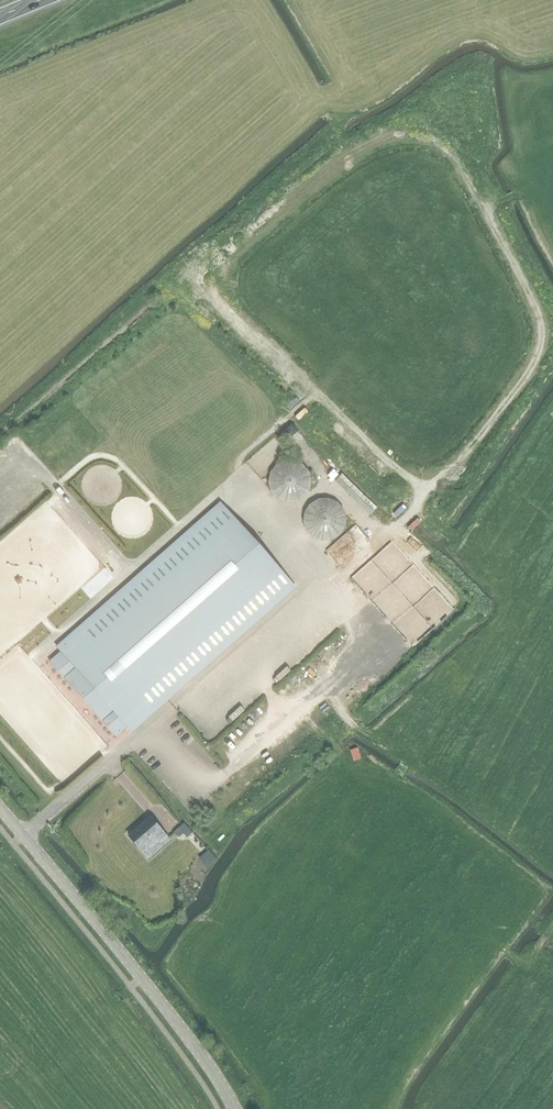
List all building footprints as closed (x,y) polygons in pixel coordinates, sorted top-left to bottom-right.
[(306,409),(296,418),(299,422),(309,414),(306,409)] [(285,503),(295,502),(303,498),(309,490),(311,481),(309,472),(303,464),(294,460),(284,460),(275,465),(269,472),(268,482),(270,491),(276,499),(285,503)] [(371,517),(379,509),(345,478),(338,486),(371,517)] [(321,541),(331,540),(339,535),(345,528),(346,518),(343,508),(336,501),(327,498),(318,499),(309,504),(304,512),(303,521),(306,531),(312,538),(321,541)] [(49,661),(81,698),(116,737),(127,727),(132,732),(296,587),(220,501),(55,646),(60,651),(49,661)] [(171,840),(149,816),(147,818),(145,817),(133,827),(135,829),(127,836),(149,861),(171,840)] [(191,832),(183,824),(175,831),(179,836),(183,832),(187,836),(191,832)] [(217,860),(216,859),(209,850),(204,855),(212,864),(213,864),(217,860)]
